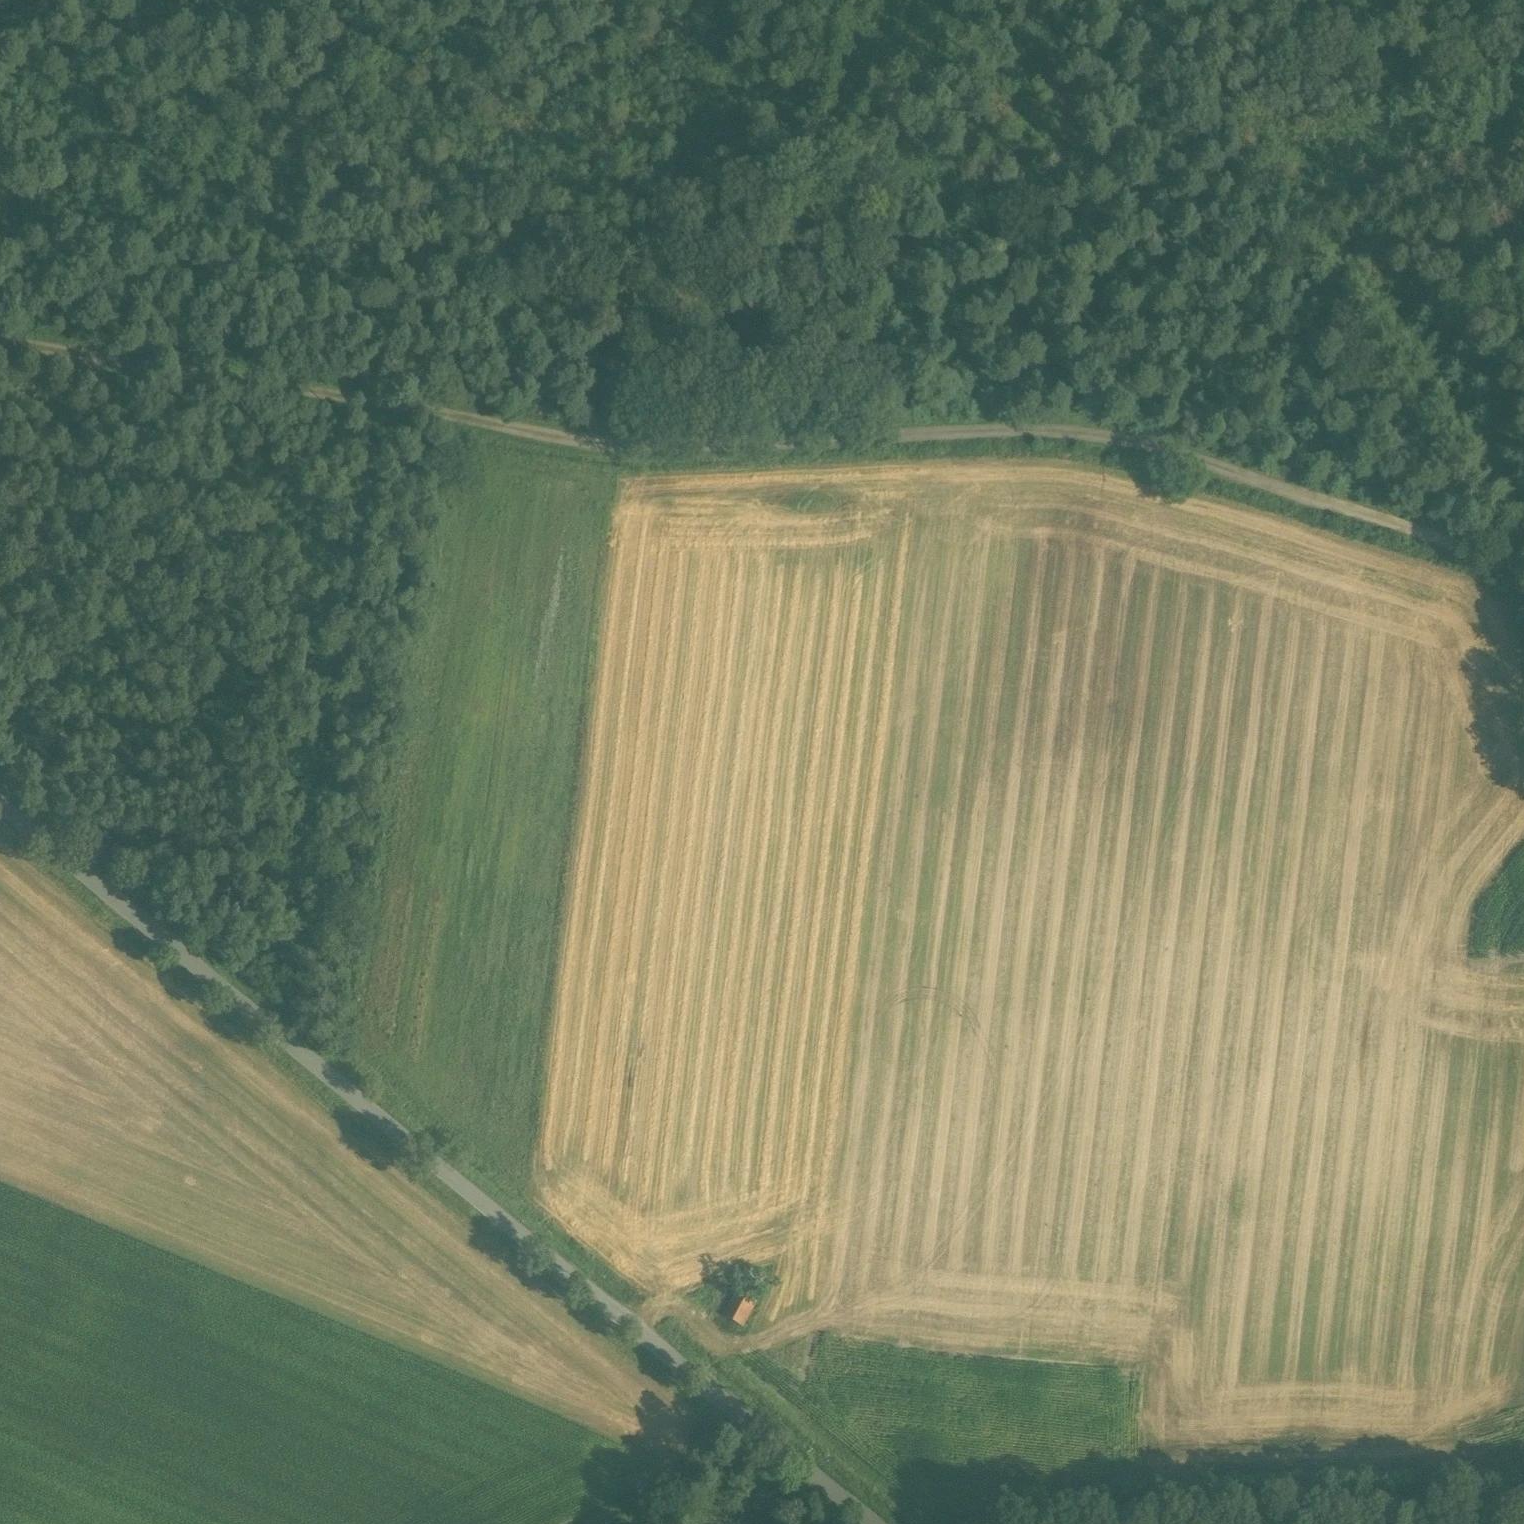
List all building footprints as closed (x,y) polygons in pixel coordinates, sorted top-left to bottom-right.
[(738,1287),(722,1314),(745,1328),(761,1300),(738,1287)]
